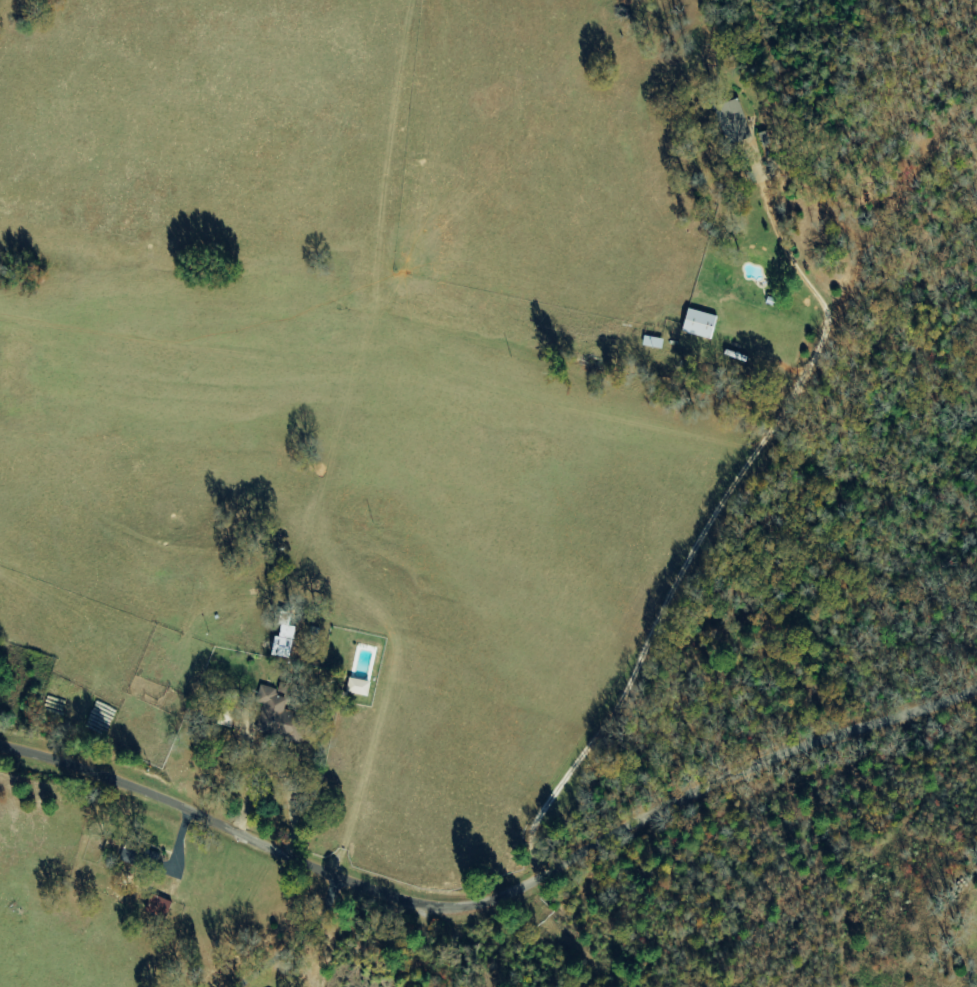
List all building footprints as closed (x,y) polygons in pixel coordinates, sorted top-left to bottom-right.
[(717,339),(720,315),(691,311),(687,334),(717,339)] [(374,683),(353,678),(349,692),(371,697),(374,683)] [(285,710),(291,686),(282,684),(280,690),(262,685),(258,703),(279,708),(276,722),(299,728),(302,714),(285,710)] [(123,859),(144,870),(153,852),(133,842),(123,859)]
